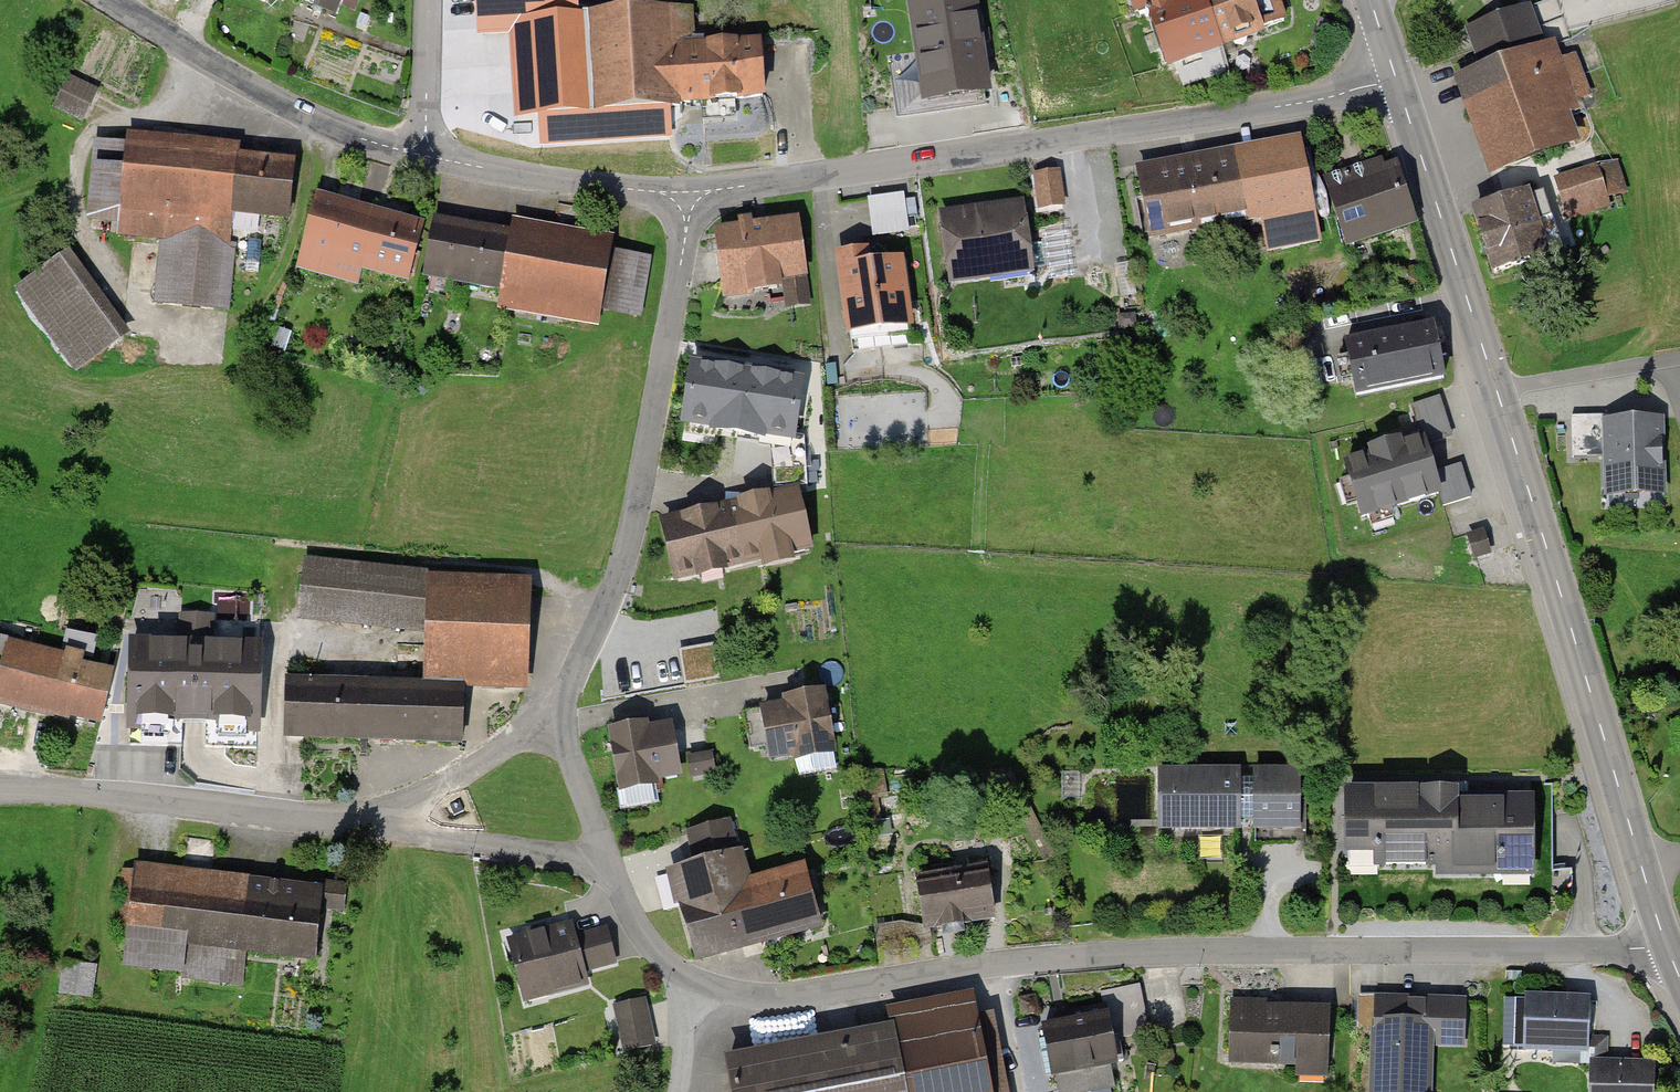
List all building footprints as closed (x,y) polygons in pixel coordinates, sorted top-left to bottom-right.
[(351,20),(359,0),(300,0),(351,20)] [(476,17),(513,15),(578,10),(578,0),(475,0),(476,17)] [(897,113),(997,99),(983,0),(905,0),(912,49),(889,52),(897,113)] [(1165,74),(1223,53),(1203,0),(1138,0),(1165,74)] [(1223,53),(1290,28),(1279,0),(1203,0),(1223,53)] [(1537,2),(1472,25),(1487,70),(1465,78),(1497,169),(1597,135),(1563,39),(1551,43),(1537,2)] [(698,3),(587,8),(592,110),(703,105),(698,3)] [(585,109),(578,10),(513,15),(519,113),(585,109)] [(767,38),(702,43),(707,106),(773,100),(767,38)] [(58,106),(87,118),(101,86),(72,74),(58,106)] [(137,146),(103,143),(97,200),(128,204),(125,235),(164,240),(158,300),(231,308),(242,211),(297,217),(304,161),(244,154),(245,145),(138,133),(137,146)] [(1300,148),(1140,179),(1150,232),(1260,211),(1268,251),(1318,242),(1300,148)] [(1628,159),(1569,176),(1579,211),(1638,193),(1628,159)] [(1400,162),(1335,184),(1357,249),(1409,231),(1406,222),(1418,217),(1400,162)] [(1066,205),(1060,167),(1032,171),(1038,210),(1066,205)] [(1546,188),(1487,207),(1510,275),(1568,256),(1546,188)] [(905,190),(867,195),(872,235),(910,230),(905,190)] [(433,224),(325,191),(303,265),(366,284),(370,269),(415,282),(433,224)] [(1032,201),(952,213),(961,276),(1041,264),(1032,201)] [(810,214),(727,227),(738,298),(792,290),(791,280),(819,276),(810,214)] [(520,236),(445,222),(435,275),(508,288),(505,305),(613,325),(617,307),(647,313),(657,255),(620,248),(622,237),(523,219),(520,236)] [(877,247),(846,252),(860,339),(925,328),(914,257),(880,262),(877,247)] [(70,255),(22,289),(85,377),(133,343),(70,255)] [(1433,323),(1345,342),(1357,397),(1444,379),(1433,323)] [(806,377),(690,359),(680,427),(795,445),(806,377)] [(1609,415),(1570,416),(1571,459),(1608,458),(1609,486),(1660,485),(1658,421),(1609,423),(1609,415)] [(1433,436),(1357,462),(1377,519),(1453,494),(1433,436)] [(797,490),(659,521),(673,582),(811,551),(797,490)] [(434,568),(311,558),(306,620),(439,631),(435,684),(535,692),(543,585),(433,576),(434,568)] [(179,639),(130,638),(128,731),(141,732),(141,723),(248,726),(248,735),(261,735),(264,641),(212,639),(213,615),(180,614),(179,639)] [(0,637),(0,697),(4,698),(1,707),(79,727),(81,720),(103,726),(116,676),(93,670),(96,661),(0,637)] [(688,680),(727,671),(719,638),(681,647),(688,680)] [(474,695),(297,685),(294,737),(471,747),(474,695)] [(791,705),(772,707),(778,759),(800,757),(801,763),(843,757),(835,693),(790,698),(791,705)] [(763,708),(749,710),(753,742),(767,741),(763,708)] [(680,721),(617,730),(625,791),(664,786),(663,783),(688,779),(680,721)] [(692,750),(694,775),(719,772),(716,748),(692,750)] [(1252,767),(1168,768),(1168,829),(1252,829),(1252,818),(1252,775),(1252,767)] [(1311,769),(1264,769),(1264,775),(1265,818),(1265,827),(1311,827),(1311,769)] [(1264,775),(1252,775),(1252,818),(1265,818),(1264,775)] [(1550,790),(1357,790),(1357,869),(1549,870),(1550,790)] [(735,822),(692,834),(700,867),(680,872),(704,962),(829,929),(813,867),(757,881),(749,851),(743,853),(735,822)] [(335,889),(141,866),(129,968),(245,982),(249,954),(327,963),(335,889)] [(1002,873),(933,881),(938,927),(1008,919),(1002,873)] [(600,916),(510,943),(528,1003),(618,976),(600,916)] [(68,955),(62,988),(95,993),(101,961),(68,955)] [(737,1060),(743,1091),(1005,1091),(986,990),(894,1007),(898,1030),(737,1060)] [(1601,1000),(1537,997),(1535,1049),(1599,1051),(1601,1000)] [(649,999),(619,1004),(628,1053),(657,1048),(649,999)] [(1385,1000),(1383,1091),(1438,1091),(1440,1001),(1385,1000)] [(857,1003),(773,1006),(774,1032),(858,1029),(857,1003)] [(1338,1005),(1238,1003),(1237,1070),(1337,1072),(1338,1005)] [(1121,1017),(1053,1029),(1061,1076),(1129,1065),(1121,1017)] [(1602,1061),(1600,1091),(1665,1091),(1667,1065),(1602,1061)]
